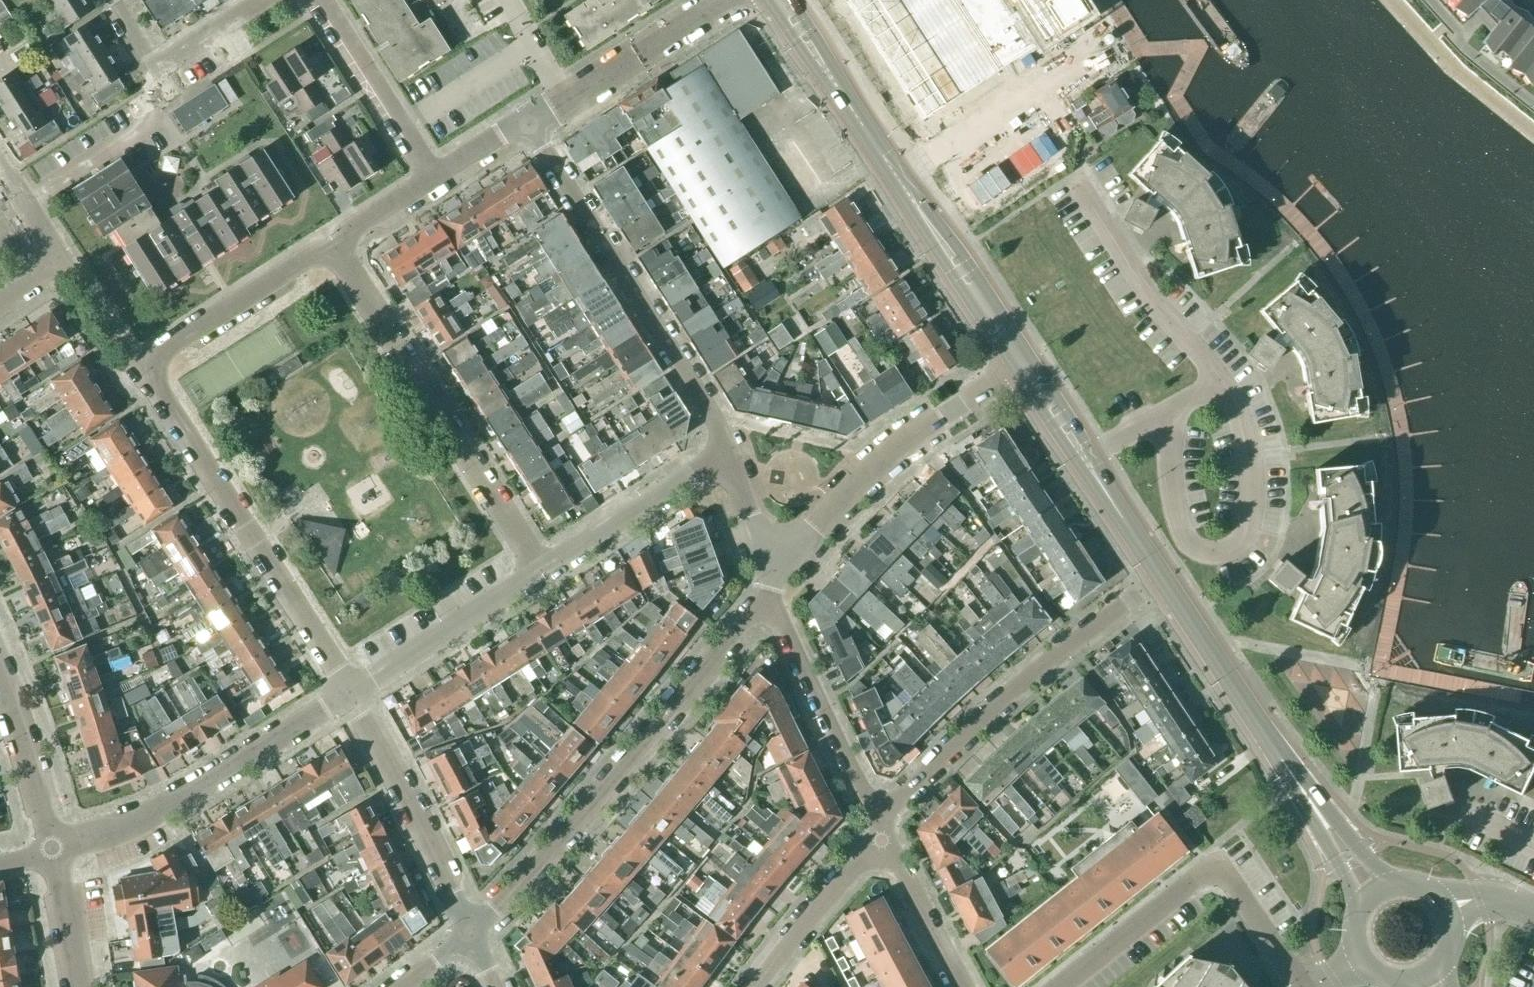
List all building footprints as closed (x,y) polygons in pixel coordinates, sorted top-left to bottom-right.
[(49,2),(57,15),(53,17),(62,31),(91,12),(83,0),(79,0),(78,1),(77,0),(51,0),(49,2)] [(178,19),(165,0),(149,0),(142,4),(160,31),(178,19)] [(191,0),(165,0),(178,19),(196,8),(191,0)] [(361,15),(361,16),(361,17),(362,16),(367,24),(366,25),(367,26),(368,25),(380,44),(387,40),(391,46),(381,52),(399,81),(417,70),(418,69),(427,63),(427,64),(428,63),(447,51),(429,22),(420,28),(402,0),(352,0),(361,15)] [(590,2),(566,17),(573,28),(572,29),(573,30),(574,29),(579,37),(578,37),(579,39),(580,38),(587,49),(611,33),(608,29),(613,25),(616,29),(627,22),(627,23),(628,22),(628,21),(635,16),(636,17),(637,16),(647,8),(644,3),(649,0),(593,0),(590,2)] [(923,115),(1081,12),(1073,0),(847,0),(923,115)] [(1464,3),(1458,8),(1457,8),(1456,9),(1469,17),(1471,18),(1476,13),(1494,32),(1485,43),(1487,44),(1496,56),(1497,56),(1496,55),(1501,49),(1517,62),(1512,68),(1511,69),(1525,75),(1526,76),(1533,86),(1533,27),(1520,16),(1524,11),(1530,14),(1530,12),(1517,7),(1515,6),(1512,10),(1500,0),(1461,0),(1464,3)] [(14,21),(7,9),(0,14),(0,30),(14,21)] [(80,74),(109,56),(97,37),(93,39),(84,26),(63,40),(72,53),(68,55),(80,74)] [(667,75),(646,89),(676,135),(697,121),(696,121),(711,111),(783,222),(839,186),(768,75),(769,74),(756,53),(754,54),(738,30),(737,32),(736,31),(715,44),(716,44),(702,54),(701,53),(697,56),(681,66),(681,67),(667,76),(667,75)] [(282,57),(314,108),(322,103),(323,102),(318,93),(316,94),(310,84),(326,74),(314,55),(307,60),(298,47),(282,57)] [(109,56),(80,74),(85,82),(89,80),(97,92),(91,96),(99,108),(126,91),(110,66),(114,64),(109,56)] [(305,114),(314,108),(282,57),(265,68),(273,81),(266,86),(278,104),(294,94),(301,104),(299,105),(304,114),(305,114)] [(38,101),(26,82),(22,85),(13,72),(0,80),(0,97),(1,98),(0,98),(0,106),(9,120),(38,101)] [(1131,122),(1133,116),(1130,110),(1132,108),(1115,81),(1094,94),(1103,108),(1079,122),(1087,135),(1111,121),(1115,118),(1119,124),(1126,126),(1131,122)] [(185,133),(227,107),(214,86),(172,112),(185,133)] [(38,101),(9,120),(14,128),(18,125),(33,150),(60,133),(53,120),(47,124),(39,112),(43,109),(38,101)] [(589,126),(616,167),(627,160),(621,150),(628,145),(621,134),(632,127),(619,106),(617,107),(616,107),(606,114),(604,116),(589,126)] [(311,143),(329,132),(323,122),(305,134),(311,143)] [(329,132),(361,182),(378,171),(370,158),(377,154),(365,135),(349,146),(342,135),(344,134),(338,126),(329,132)] [(607,172),(616,167),(589,126),(577,134),(577,133),(575,134),(574,134),(564,141),(562,142),(576,163),(594,152),(607,172)] [(344,193),(361,182),(329,132),(319,138),(325,147),(326,145),(333,156),(317,166),(329,185),(336,180),(344,193)] [(1171,152),(1159,141),(1127,176),(1171,215),(1176,224),(1194,280),(1239,266),(1234,249),(1239,248),(1226,207),(1226,205),(1226,202),(1225,199),(1225,197),(1224,195),(1223,192),(1221,189),(1220,188),(1219,186),(1216,183),(1214,181),(1211,179),(1208,178),(1207,177),(1175,148),(1171,152)] [(246,229),(294,199),(263,150),(214,182),(218,188),(161,226),(150,209),(151,208),(120,159),(71,190),(103,239),(114,232),(125,248),(122,250),(153,298),(250,236),(246,229)] [(505,178),(535,223),(542,219),(531,202),(546,192),(528,164),(505,178)] [(630,181),(622,168),(591,187),(599,200),(600,202),(601,201),(606,209),(636,190),(642,185),(659,175),(653,166),(630,181)] [(528,227),(535,223),(505,178),(485,192),(503,219),(517,210),(528,227)] [(321,189),(326,196),(332,192),(328,185),(321,189)] [(619,231),(650,211),(649,211),(665,202),(659,193),(644,202),(636,190),(606,209),(619,230),(618,230),(619,231)] [(487,230),(503,219),(485,192),(462,206),(492,250),(498,247),(487,230)] [(832,239),(861,220),(859,217),(860,213),(857,209),(854,208),(847,198),(802,228),(809,239),(825,228),(832,239)] [(1142,231),(1152,212),(1133,202),(1123,221),(1142,231)] [(484,255),(492,250),(462,206),(439,221),(457,249),(473,238),(484,255)] [(681,226),(692,219),(684,207),(673,215),(658,224),(650,211),(619,231),(620,232),(619,232),(626,243),(628,245),(628,244),(633,252),(663,233),(665,237),(681,226)] [(526,256),(529,254),(570,228),(561,214),(532,233),(536,239),(521,248),(526,255),(526,256)] [(816,275),(872,238),(861,221),(862,220),(861,220),(832,239),(840,251),(832,256),(831,255),(814,265),(812,268),(816,275)] [(418,234),(449,281),(467,270),(462,261),(450,268),(444,259),(455,252),(436,223),(418,234)] [(533,269),(578,241),(570,228),(529,254),(533,260),(508,275),(513,282),(533,269)] [(447,282),(449,281),(418,234),(399,246),(418,276),(429,269),(437,281),(427,287),(433,296),(437,293),(449,285),(447,282)] [(780,238),(765,247),(771,256),(785,247),(780,238)] [(855,274),(884,255),(872,238),(816,275),(820,282),(824,280),(841,270),(840,268),(848,263),(855,274)] [(647,276),(677,257),(672,249),(667,240),(654,248),(637,259),(647,276)] [(557,273),(586,254),(578,242),(578,241),(533,269),(537,275),(532,278),(536,285),(557,273)] [(418,276),(399,246),(381,258),(400,288),(410,281),(416,289),(405,295),(413,309),(433,296),(427,287),(426,288),(418,276)] [(508,267),(526,255),(521,248),(504,260),(508,267)] [(687,273),(687,274),(712,258),(706,248),(681,263),(677,257),(647,276),(657,292),(687,273)] [(544,299),(594,268),(586,254),(557,273),(563,283),(542,296),(544,299)] [(884,255),(855,274),(864,286),(846,298),(847,298),(835,305),(840,314),(844,319),(854,313),(851,307),(869,295),(870,295),(899,276),(892,266),(892,263),(890,259),(887,258),(885,255),(884,255)] [(714,262),(707,267),(714,278),(721,274),(714,262)] [(744,293),(759,283),(747,265),(732,275),(744,293)] [(543,319),(603,281),(603,280),(602,281),(594,268),(544,299),(548,305),(538,311),(534,305),(519,315),(527,327),(539,321),(542,319),(543,319)] [(426,288),(427,287),(437,281),(429,269),(418,276),(426,288)] [(697,290),(687,274),(687,273),(657,292),(658,293),(658,292),(668,308),(697,290)] [(723,274),(701,288),(704,293),(715,286),(715,285),(725,279),(723,274)] [(486,289),(494,283),(488,275),(480,281),(486,289)] [(870,329),(913,299),(909,293),(910,293),(908,290),(906,285),(903,283),(901,279),(872,298),(882,313),(877,316),(875,314),(864,321),(870,329)] [(551,332),(612,294),(603,281),(543,319),(546,325),(551,332)] [(512,300),(521,294),(512,282),(504,288),(512,300)] [(755,311),(779,297),(770,282),(746,296),(755,311)] [(1305,295),(1295,282),(1258,312),(1296,357),(1300,366),(1310,424),(1357,416),(1354,400),(1359,399),(1352,356),(1352,353),(1352,351),(1352,348),(1352,345),(1351,342),(1350,340),(1350,338),(1349,336),(1347,333),(1344,330),(1343,328),(1341,327),(1337,324),(1309,291),(1305,295)] [(495,284),(486,290),(493,300),(502,293),(495,284)] [(472,299),(473,299),(475,297),(469,289),(449,302),(451,305),(447,308),(437,293),(433,296),(413,309),(426,329),(466,303),(472,299)] [(708,306),(708,305),(703,298),(697,290),(668,308),(679,325),(708,306)] [(577,334),(620,307),(612,294),(551,332),(555,339),(573,328),(577,334)] [(519,315),(534,305),(529,296),(514,306),(519,315)] [(708,306),(679,325),(689,340),(718,322),(743,306),(737,297),(712,313),(708,306)] [(913,299),(870,329),(876,338),(892,327),(899,338),(927,319),(925,316),(924,312),(920,309),(918,306),(913,299)] [(466,303),(426,329),(439,349),(463,333),(456,322),(472,312),(466,303)] [(595,334),(599,339),(628,320),(620,308),(620,307),(577,334),(561,344),(566,352),(595,334)] [(29,327),(58,372),(78,359),(74,353),(62,360),(57,353),(54,348),(66,340),(50,314),(36,323),(29,327)] [(477,353),(478,354),(517,329),(512,320),(472,345),(466,336),(441,352),(452,370),(477,353)] [(607,352),(636,333),(628,320),(599,339),(581,350),(585,357),(603,346),(607,352)] [(699,357),(728,339),(728,338),(743,329),(738,321),(723,330),(718,322),(689,340),(689,341),(699,357)] [(917,361),(943,343),(929,322),(903,340),(910,351),(902,356),(907,365),(901,369),(898,364),(892,368),(896,374),(908,366),(916,361),(917,361)] [(828,357),(847,344),(833,323),(814,336),(828,357)] [(778,350),(792,341),(781,324),(767,334),(778,350)] [(52,376),(58,372),(29,327),(24,330),(25,330),(10,340),(27,365),(39,358),(42,362),(47,369),(36,376),(40,383),(52,376)] [(753,345),(767,337),(761,328),(747,336),(753,345)] [(616,365),(645,347),(645,346),(644,346),(636,333),(607,352),(572,374),(578,382),(601,367),(604,372),(616,365)] [(463,387),(488,370),(528,345),(522,336),(482,361),(478,354),(477,353),(452,370),(463,387)] [(896,374),(892,368),(880,376),(862,349),(861,350),(853,337),(846,342),(863,369),(889,408),(910,395),(901,381),(896,374)] [(728,339),(699,357),(709,374),(738,355),(728,339)] [(1266,368),(1278,351),(1260,339),(1248,356),(1266,368)] [(27,365),(10,340),(0,346),(0,365),(20,396),(21,395),(39,383),(35,376),(23,383),(19,377),(16,372),(27,365)] [(943,343),(917,361),(922,369),(930,382),(957,364),(943,343)] [(591,399),(653,360),(645,347),(616,365),(619,371),(586,392),(591,399)] [(552,368),(561,363),(560,362),(559,363),(551,350),(544,355),(552,368)] [(473,403),(503,384),(538,362),(532,352),(507,369),(493,377),(488,370),(463,387),(473,403)] [(748,380),(762,363),(757,356),(750,361),(746,355),(711,377),(723,396),(748,380)] [(767,420),(773,392),(779,375),(787,362),(781,357),(771,370),(768,369),(750,387),(743,414),(767,420)] [(283,379),(302,367),(296,358),(277,370),(283,379)] [(818,373),(827,369),(823,359),(817,362),(818,373)] [(591,399),(595,406),(628,385),(632,392),(662,373),(653,360),(591,399)] [(60,399),(91,379),(80,362),(49,382),(54,389),(28,405),(30,408),(20,414),(25,422),(35,416),(61,400),(60,399)] [(561,363),(552,368),(560,382),(569,376),(561,363)] [(750,387),(768,369),(761,366),(762,364),(762,363),(748,380),(723,396),(733,412),(743,414),(750,387)] [(21,395),(20,396),(0,365),(0,383),(1,382),(4,387),(9,394),(15,404),(23,399),(21,395)] [(896,374),(901,381),(913,373),(908,366),(896,374)] [(870,421),(889,408),(863,369),(856,374),(863,386),(852,394),(870,421)] [(831,392),(840,387),(830,372),(821,377),(831,392)] [(485,420),(545,381),(539,373),(509,393),(503,384),(473,403),(485,420)] [(658,417),(674,443),(684,437),(689,416),(664,377),(642,391),(658,416),(658,417)] [(51,431),(102,397),(91,379),(60,399),(61,400),(66,408),(45,421),(51,431)] [(496,437),(521,421),(515,412),(524,406),(526,409),(551,392),(545,381),(485,420),(496,437)] [(788,425),(797,384),(785,381),(783,394),(773,392),(767,420),(788,425)] [(818,404),(819,402),(808,400),(811,387),(797,384),(788,425),(810,430),(817,403),(818,404)] [(564,417),(575,410),(564,392),(553,400),(564,417)] [(578,408),(587,402),(581,394),(572,400),(578,408)] [(102,397),(51,431),(41,437),(48,448),(79,428),(83,436),(114,416),(102,397)] [(628,413),(637,408),(631,397),(622,402),(628,413)] [(838,408),(832,435),(844,437),(863,425),(848,401),(839,407),(836,406),(838,408)] [(838,408),(836,406),(819,402),(818,404),(817,403),(810,430),(832,435),(838,408)] [(12,405),(2,411),(10,423),(20,416),(12,405)] [(674,443),(658,417),(646,424),(643,419),(636,409),(629,414),(654,455),(674,443)] [(506,454),(547,428),(538,412),(522,423),(521,421),(496,437),(506,454)] [(569,434),(583,425),(575,412),(561,421),(569,434)] [(634,468),(654,455),(629,414),(622,418),(632,433),(618,442),(634,468)] [(217,427),(223,423),(219,417),(213,421),(217,427)] [(107,467),(135,449),(134,447),(137,445),(131,436),(128,438),(118,423),(90,441),(88,437),(68,450),(74,459),(94,446),(107,467)] [(32,457),(43,450),(28,427),(18,433),(32,457)] [(542,454),(538,448),(553,437),(547,428),(506,454),(517,471),(542,454)] [(596,435),(595,435),(590,428),(584,432),(614,481),(634,468),(618,442),(605,450),(596,435)] [(962,483),(1013,449),(1001,431),(973,449),(981,460),(966,470),(958,456),(965,451),(963,447),(973,440),(970,436),(949,449),(955,458),(943,465),(962,483)] [(591,459),(577,467),(594,494),(614,481),(584,432),(577,436),(591,459)] [(563,465),(562,465),(558,458),(565,453),(558,444),(542,454),(517,471),(528,488),(563,465)] [(13,466),(0,446),(0,474),(13,466)] [(119,486),(147,468),(135,449),(107,467),(91,478),(96,486),(113,476),(119,486)] [(998,486),(1026,468),(1013,449),(962,483),(969,490),(991,476),(998,486)] [(571,483),(580,477),(575,469),(569,460),(562,465),(563,465),(528,488),(539,505),(564,488),(559,481),(567,476),(571,483)] [(20,504),(12,491),(15,488),(33,479),(24,463),(1,478),(3,482),(0,484),(0,515),(20,504)] [(1363,483),(1362,466),(1315,470),(1320,528),(1313,567),(1288,620),(1331,640),(1338,625),(1343,627),(1361,588),(1363,586),(1364,585),(1365,584),(1367,581),(1368,580),(1369,578),(1370,575),(1370,573),(1373,570),(1374,567),(1375,564),(1376,561),(1377,557),(1377,554),(1377,551),(1377,549),(1377,545),(1376,542),(1376,539),(1376,536),(1375,533),(1374,530),(1373,527),(1372,525),(1368,482),(1363,483)] [(132,505),(160,487),(147,468),(119,486),(120,486),(103,497),(108,505),(125,494),(132,505)] [(990,519),(1039,488),(1026,468),(998,486),(1006,498),(986,512),(990,519)] [(275,489),(285,483),(277,471),(267,477),(275,489)] [(921,488),(960,526),(960,525),(959,524),(965,519),(949,503),(958,494),(936,473),(925,484),(921,488)] [(564,488),(539,505),(550,522),(575,506),(575,505),(580,503),(587,514),(599,506),(580,477),(571,483),(564,488)] [(80,502),(90,495),(84,486),(74,492),(80,502)] [(160,487),(132,505),(132,506),(100,526),(111,546),(120,541),(113,529),(137,514),(144,525),(172,507),(160,487)] [(953,533),(960,526),(921,488),(917,491),(917,492),(907,503),(936,531),(943,523),(953,533)] [(1023,524),(1051,506),(1049,504),(1049,501),(1043,492),(1042,493),(1039,488),(990,519),(986,522),(992,530),(1016,514),(1023,524)] [(982,497),(977,489),(974,491),(971,493),(977,500),(978,501),(982,498),(982,497)] [(935,532),(936,531),(907,503),(896,514),(892,517),(927,552),(933,545),(921,532),(928,525),(935,532)] [(48,511),(26,522),(20,510),(0,520),(0,541),(3,546),(32,531),(31,530),(64,514),(60,506),(49,512),(48,511)] [(1017,556),(1063,525),(1058,517),(1058,514),(1055,511),(1053,510),(1051,506),(1023,524),(1030,535),(1026,537),(1027,538),(1008,551),(1013,559),(1017,557),(1017,556)] [(14,565),(47,549),(43,538),(63,529),(70,525),(64,514),(31,530),(32,531),(3,546),(14,565)] [(156,539),(161,548),(162,548),(188,531),(177,514),(117,552),(127,571),(136,565),(130,556),(156,539)] [(919,559),(927,552),(892,517),(888,521),(889,521),(878,532),(899,554),(907,546),(919,559)] [(658,563),(708,545),(700,522),(695,520),(680,530),(678,526),(670,532),(672,535),(671,535),(675,547),(654,554),(658,563)] [(303,528),(299,522),(298,523),(332,576),(333,575),(329,569),(333,567),(336,553),(334,550),(336,548),(339,539),(335,532),(325,530),(321,532),(319,528),(306,525),(303,528)] [(1048,562),(1076,544),(1074,542),(1074,539),(1072,535),(1070,534),(1063,525),(1017,556),(1017,557),(1024,566),(1043,554),(1048,562)] [(980,545),(989,536),(984,527),(973,538),(980,545)] [(161,548),(139,562),(145,571),(167,557),(172,565),(173,566),(200,550),(188,531),(162,548),(161,548)] [(912,566),(899,554),(878,532),(867,543),(863,547),(899,582),(907,574),(906,573),(912,566)] [(1042,593),(1088,563),(1076,544),(1048,562),(1055,573),(1037,585),(1042,593)] [(681,565),(685,575),(715,565),(708,545),(658,563),(661,571),(681,565)] [(899,582),(863,547),(859,551),(860,551),(849,562),(871,583),(877,577),(900,598),(907,590),(899,582)] [(75,563),(84,558),(80,549),(69,555),(49,563),(43,552),(48,550),(47,549),(14,565),(14,566),(24,587),(75,563)] [(184,582),(210,566),(200,550),(173,566),(172,565),(150,579),(156,588),(178,574),(184,582)] [(665,583),(665,582),(663,577),(658,578),(648,550),(640,555),(637,554),(631,558),(631,561),(628,563),(642,590),(653,583),(662,596),(668,592),(668,591),(665,583)] [(866,588),(871,583),(849,562),(838,574),(837,574),(834,578),(883,624),(884,624),(895,634),(904,624),(877,600),(866,588)] [(80,572),(75,563),(24,587),(34,608),(64,595),(56,579),(60,577),(62,581),(80,572)] [(1088,563),(1042,593),(1048,602),(1067,590),(1075,602),(1101,582),(1088,563)] [(1283,594),(1297,577),(1281,564),(1267,580),(1283,594)] [(622,605),(630,616),(638,609),(631,599),(640,594),(625,565),(605,577),(622,605)] [(665,582),(665,583),(668,591),(668,592),(673,596),(680,589),(689,586),(691,592),(687,597),(701,608),(722,584),(715,565),(685,575),(685,576),(677,578),(665,582)] [(195,600),(221,583),(210,566),(184,582),(155,600),(161,609),(189,591),(195,599),(195,600)] [(969,587),(980,578),(978,577),(979,576),(973,569),(961,579),(967,587),(968,586),(969,587)] [(928,582),(937,591),(947,581),(938,572),(928,582)] [(989,581),(1032,635),(1048,621),(1029,597),(1019,604),(1004,585),(996,575),(989,581)] [(612,612),(622,605),(605,577),(586,590),(604,617),(613,631),(620,624),(612,612)] [(876,632),(883,624),(834,578),(831,582),(820,593),(855,626),(856,625),(853,623),(859,617),(876,632)] [(1024,640),(1032,635),(989,581),(988,581),(989,582),(979,590),(994,608),(988,613),(1016,647),(1018,646),(1020,646),(1024,643),(1024,640)] [(206,618),(232,600),(221,583),(195,600),(195,599),(174,612),(179,621),(190,615),(195,624),(196,624),(206,618)] [(593,624),(604,617),(586,590),(568,601),(585,629),(595,645),(603,638),(593,624)] [(847,634),(855,626),(820,593),(809,605),(822,635),(835,622),(844,639),(848,638),(852,646),(853,646),(847,634)] [(359,613),(372,604),(366,594),(352,603),(359,613)] [(88,610),(87,610),(84,601),(73,605),(69,607),(64,595),(34,608),(43,629),(88,610)] [(97,595),(91,598),(94,607),(95,606),(101,604),(97,595)] [(217,634),(243,617),(232,600),(206,618),(196,624),(195,624),(182,632),(188,641),(211,625),(217,634)] [(566,641),(585,629),(568,601),(549,613),(566,641)] [(101,604),(95,606),(99,616),(109,612),(105,602),(101,604)] [(652,620),(678,642),(696,619),(673,603),(663,617),(659,613),(661,610),(651,603),(640,611),(652,620)] [(88,610),(43,629),(52,651),(82,639),(77,626),(99,616),(95,606),(94,607),(87,610),(88,610)] [(1016,647),(988,613),(980,620),(967,606),(959,612),(964,617),(963,617),(999,661),(1008,654),(1010,654),(1014,651),(1014,649),(1016,647)] [(566,641),(549,613),(546,615),(544,612),(535,618),(537,621),(530,625),(547,653),(561,673),(570,667),(556,647),(566,641)] [(217,658),(254,634),(243,617),(217,634),(196,647),(201,656),(212,649),(217,658)] [(984,674),(999,661),(963,617),(956,623),(964,632),(973,643),(964,651),(984,674)] [(676,645),(678,642),(652,620),(645,628),(647,633),(642,639),(639,637),(636,641),(662,663),(671,652),(674,651),(677,647),(676,645)] [(856,654),(853,646),(852,646),(848,638),(844,639),(835,622),(822,635),(836,664),(845,683),(862,669),(855,655),(856,654)] [(538,659),(547,653),(530,625),(511,637),(528,665),(537,679),(547,674),(538,659)] [(984,674),(964,651),(956,657),(929,625),(920,633),(969,687),(984,674)] [(154,634),(160,645),(171,640),(165,629),(154,634)] [(662,663),(636,641),(623,630),(616,636),(633,651),(625,660),(649,680),(662,663)] [(962,693),(969,687),(920,633),(914,638),(941,671),(933,679),(954,701),(956,699),(958,699),(962,696),(962,693)] [(239,669),(265,652),(254,634),(217,658),(207,665),(212,673),(233,659),(239,669)] [(1118,671),(1147,651),(1137,635),(1097,664),(1102,672),(1114,664),(1118,671)] [(521,670),(528,665),(511,637),(492,649),(509,677),(510,677),(528,706),(537,699),(532,692),(534,691),(521,670)] [(1109,641),(1103,646),(1107,652),(1114,647),(1110,640),(1109,641)] [(164,664),(178,658),(172,644),(158,651),(164,664)] [(577,658),(584,653),(578,644),(571,649),(577,658)] [(63,680),(110,662),(110,661),(122,656),(118,646),(106,651),(90,658),(86,646),(55,658),(63,680)] [(509,677),(492,649),(490,651),(488,648),(479,654),(480,657),(473,661),(503,707),(504,709),(512,704),(500,684),(510,677),(509,677)] [(649,680),(625,660),(618,668),(608,660),(610,657),(600,649),(590,658),(637,695),(642,688),(645,688),(648,684),(648,681),(649,680)] [(147,671),(159,666),(153,650),(141,655),(147,671)] [(1132,689),(1160,670),(1147,651),(1118,671),(1119,671),(1101,683),(1106,689),(1124,677),(1132,689)] [(251,686),(277,669),(265,652),(239,669),(219,681),(224,690),(245,677),(250,685),(251,686)] [(897,656),(890,662),(892,664),(897,670),(904,664),(904,663),(897,656)] [(623,711),(637,695),(590,658),(583,663),(607,682),(599,691),(623,711)] [(183,676),(174,661),(168,664),(166,666),(173,681),(183,676)] [(494,713),(503,707),(473,661),(465,667),(463,664),(454,670),(456,672),(454,673),(472,701),(473,701),(482,695),(494,713)] [(70,702),(101,690),(95,674),(100,672),(102,676),(114,671),(110,662),(63,680),(70,702)] [(954,701),(933,679),(925,686),(904,664),(897,670),(939,715),(947,708),(949,708),(952,705),(953,702),(954,701)] [(251,686),(250,685),(229,698),(235,707),(234,707),(241,717),(252,710),(246,700),(256,694),(263,705),(289,688),(277,669),(251,686)] [(772,721),(786,714),(776,692),(763,680),(765,677),(765,674),(759,669),(756,670),(740,689),(767,711),(772,721)] [(924,729),(939,715),(897,670),(890,677),(911,699),(905,706),(904,707),(924,729)] [(1144,707),(1172,688),(1160,670),(1132,689),(1140,701),(1122,713),(1126,720),(1144,708),(1144,707)] [(482,715),(473,701),(472,701),(454,673),(436,685),(453,713),(454,713),(464,706),(473,720),(482,715)] [(188,691),(215,735),(216,734),(215,733),(234,722),(217,696),(207,702),(191,676),(183,681),(189,690),(188,691)] [(1062,693),(1085,719),(1095,710),(1107,723),(1111,728),(1118,721),(1115,717),(1081,678),(1062,693)] [(623,711),(599,691),(592,700),(566,679),(560,685),(569,693),(575,698),(575,697),(576,698),(610,727),(615,720),(618,719),(621,716),(622,713),(623,711)] [(467,735),(454,713),(453,713),(436,685),(417,698),(434,725),(435,725),(445,719),(457,738),(467,735)] [(876,709),(882,707),(874,690),(869,692),(863,686),(859,687),(850,695),(867,732),(883,724),(876,709)] [(1138,738),(1185,707),(1172,688),(1144,707),(1144,708),(1152,720),(1134,732),(1138,738)] [(134,689),(123,695),(129,706),(140,701),(134,689)] [(777,731),(772,721),(767,711),(740,689),(727,705),(755,729),(763,719),(771,734),(777,731)] [(108,712),(125,707),(122,697),(110,700),(112,705),(107,706),(101,690),(70,702),(78,724),(108,712)] [(197,746),(215,735),(188,691),(181,695),(190,712),(180,718),(197,746)] [(1076,725),(1085,719),(1062,693),(1046,706),(1080,745),(1087,739),(1076,725)] [(197,746),(180,718),(172,723),(155,697),(147,702),(145,699),(145,700),(180,756),(197,746)] [(444,742),(435,725),(434,725),(417,698),(410,702),(408,699),(399,705),(400,708),(399,709),(421,750),(444,742)] [(596,743),(610,727),(576,698),(570,704),(581,713),(572,725),(596,743)] [(145,700),(145,699),(140,701),(133,706),(137,718),(142,716),(154,735),(144,741),(160,767),(178,756),(179,757),(180,756),(145,700)] [(748,738),(755,729),(727,705),(713,721),(745,747),(754,755),(760,748),(748,738)] [(1080,745),(1046,706),(1028,721),(1050,747),(1061,738),(1072,751),(1087,767),(1093,761),(1080,745)] [(116,720),(128,717),(125,707),(108,712),(78,724),(85,746),(92,743),(115,735),(110,717),(115,716),(116,720)] [(569,728),(564,734),(532,707),(525,713),(579,762),(593,746),(569,728)] [(910,744),(924,729),(904,707),(889,722),(899,732),(910,744)] [(1168,744),(1197,726),(1185,707),(1138,738),(1143,745),(1161,733),(1168,744)] [(265,717),(260,709),(251,715),(256,723),(265,717)] [(1533,776),(1533,747),(1530,745),(1532,741),(1493,722),(1491,720),(1489,718),(1487,716),(1485,715),(1481,714),(1479,713),(1477,713),(1473,712),(1470,712),(1467,713),(1463,714),(1460,715),(1459,715),(1416,719),(1416,724),(1399,725),(1403,772),(1461,768),(1472,770),(1525,795),(1533,776)] [(573,769),(579,762),(525,713),(517,720),(550,749),(543,757),(566,777),(567,776),(569,776),(573,772),(573,769)] [(772,721),(777,731),(779,734),(772,738),(767,745),(776,764),(804,750),(803,746),(805,745),(806,743),(801,732),(797,734),(786,714),(772,721)] [(738,756),(745,747),(713,721),(704,733),(708,736),(705,740),(749,778),(751,767),(738,756)] [(1042,753),(1050,747),(1028,721),(1012,735),(1056,785),(1063,778),(1042,753)] [(899,732),(891,740),(890,736),(886,738),(880,727),(884,725),(883,724),(867,732),(875,750),(882,763),(883,764),(884,765),(885,766),(887,766),(888,766),(889,766),(890,765),(891,765),(900,755),(910,744),(899,732)] [(1180,764),(1209,745),(1197,726),(1168,744),(1177,757),(1158,769),(1163,776),(1180,764)] [(85,746),(97,788),(102,791),(129,781),(157,768),(139,741),(135,728),(115,735),(92,743),(85,746)] [(1061,790),(1056,785),(1012,735),(1008,739),(994,751),(1016,776),(1018,774),(1028,785),(1036,777),(1047,790),(1053,797),(1061,790)] [(748,787),(749,778),(705,740),(701,745),(698,743),(689,754),(719,780),(728,769),(748,787)] [(1180,764),(1187,774),(1175,782),(1166,789),(1179,806),(1190,798),(1182,788),(1220,760),(1209,745),(1180,764)] [(437,781),(488,755),(483,746),(475,750),(476,751),(462,758),(457,747),(427,762),(429,765),(428,767),(430,772),(433,773),(437,781)] [(508,751),(517,760),(529,771),(552,792),(566,777),(543,757),(535,766),(513,746),(508,751)] [(319,760),(346,803),(364,792),(354,774),(353,774),(339,747),(319,760)] [(1008,784),(1016,776),(994,751),(978,766),(1000,791),(1001,791),(1027,820),(1035,813),(1008,784)] [(772,795),(818,772),(808,753),(775,769),(781,781),(768,787),(772,795)] [(712,788),(719,780),(689,754),(680,764),(683,766),(679,771),(713,801),(714,800),(719,795),(716,792),(716,791),(712,788)] [(488,755),(437,781),(442,789),(441,792),(443,797),(446,798),(447,800),(476,786),(471,775),(485,768),(484,767),(492,763),(488,755)] [(1129,757),(1115,768),(1146,806),(1160,794),(1129,757)] [(319,760),(318,758),(299,770),(300,771),(317,797),(325,791),(337,810),(346,803),(319,760)] [(764,771),(756,758),(755,765),(752,777),(764,771)] [(545,800),(552,792),(529,771),(517,760),(517,762),(511,768),(524,779),(517,787),(539,808),(540,807),(542,807),(545,803),(545,800)] [(992,799),(1000,791),(978,766),(963,782),(997,818),(1012,835),(1018,829),(1004,812),(992,799)] [(306,804),(317,797),(300,771),(282,783),(309,827),(321,819),(318,814),(319,814),(313,804),(308,808),(306,804)] [(715,800),(714,800),(713,801),(679,771),(674,776),(672,774),(662,785),(692,811),(701,801),(726,823),(733,815),(729,813),(724,808),(722,807),(715,800)] [(795,808),(805,803),(828,791),(818,772),(772,795),(776,803),(789,796),(795,808)] [(1423,785),(1431,809),(1456,801),(1448,777),(1423,785)] [(301,832),(309,827),(282,783),(265,793),(281,819),(290,813),(301,832)] [(503,784),(495,789),(495,790),(496,790),(500,799),(525,823),(539,808),(517,787),(509,796),(503,784)] [(686,818),(692,811),(662,785),(653,796),(656,798),(652,803),(706,848),(706,847),(707,848),(713,840),(686,818)] [(941,807),(986,850),(993,843),(976,826),(977,826),(973,823),(981,815),(959,789),(956,792),(955,792),(954,792),(953,792),(948,798),(947,798),(947,799),(948,799),(948,800),(941,807)] [(465,836),(479,829),(474,819),(478,817),(474,810),(484,805),(477,790),(449,804),(465,836)] [(518,831),(525,823),(500,799),(496,790),(495,790),(489,794),(496,811),(490,818),(491,821),(511,839),(512,838),(515,837),(518,833),(518,831)] [(809,811),(800,822),(820,840),(830,829),(829,828),(839,817),(838,817),(833,805),(834,804),(828,791),(805,803),(809,811)] [(274,823),(281,819),(265,793),(247,804),(278,850),(287,845),(274,823)] [(718,796),(715,800),(722,807),(724,808),(729,813),(734,807),(727,801),(719,795),(718,796)] [(350,834),(377,819),(368,801),(317,830),(321,838),(345,824),(350,834)] [(701,854),(706,848),(652,803),(648,808),(645,805),(635,817),(665,842),(674,831),(688,842),(701,854)] [(284,860),(278,850),(247,804),(230,815),(246,841),(256,835),(267,852),(264,854),(273,867),(284,860)] [(820,840),(800,822),(792,815),(783,825),(771,814),(765,808),(760,809),(754,804),(750,810),(804,858),(820,840)] [(1194,829),(1205,819),(1194,805),(1182,814),(1194,829)] [(980,856),(986,850),(941,807),(936,812),(935,812),(933,812),(928,818),(928,819),(928,820),(929,820),(926,823),(951,844),(959,837),(962,840),(963,839),(980,856)] [(801,861),(804,858),(750,810),(745,816),(759,829),(770,839),(762,849),(792,875),(803,862),(801,861)] [(230,815),(230,814),(211,826),(211,827),(246,881),(252,878),(249,875),(252,873),(248,868),(250,866),(237,846),(246,841),(230,815)] [(1185,851),(1156,816),(1137,831),(1130,822),(1070,869),(1077,879),(986,951),(1015,986),(1185,851)] [(336,865),(389,835),(380,817),(377,819),(350,834),(355,843),(332,857),(336,865)] [(659,850),(665,842),(635,817),(627,826),(629,829),(625,834),(661,863),(667,857),(659,850)] [(499,854),(511,839),(491,821),(493,824),(496,827),(488,837),(483,827),(479,829),(465,836),(472,850),(479,866),(488,866),(500,854),(499,854)] [(954,847),(951,844),(926,823),(917,832),(920,836),(920,837),(919,837),(919,838),(919,839),(922,845),(923,846),(924,846),(925,846),(950,894),(980,878),(980,877),(967,865),(954,872),(949,862),(959,857),(954,847)] [(239,885),(246,881),(211,827),(193,838),(210,863),(215,871),(225,865),(235,880),(236,880),(239,885)] [(665,878),(671,872),(661,863),(625,834),(621,839),(618,836),(609,848),(638,874),(648,862),(665,878)] [(368,871),(395,856),(386,837),(390,836),(389,835),(336,865),(341,873),(363,860),(368,871)] [(792,875),(762,849),(754,859),(733,840),(727,846),(730,848),(728,850),(776,889),(781,884),(782,886),(792,875)] [(309,866),(324,857),(317,845),(302,854),(309,866)] [(632,881),(638,874),(609,848),(600,857),(603,860),(597,866),(639,901),(640,900),(637,898),(643,891),(632,881)] [(129,919),(136,961),(172,955),(180,950),(173,911),(192,908),(192,904),(199,903),(194,874),(200,871),(190,854),(179,860),(173,849),(151,861),(157,872),(155,872),(156,874),(120,880),(121,886),(112,888),(117,915),(126,913),(127,920),(129,919)] [(773,893),(776,889),(728,850),(722,856),(743,872),(735,883),(764,908),(768,902),(775,894),(773,893)] [(376,890),(404,874),(395,856),(368,871),(354,878),(354,879),(342,885),(347,893),(359,887),(359,886),(371,879),(376,890)] [(318,868),(323,877),(335,870),(329,861),(318,868)] [(683,870),(676,865),(671,872),(677,877),(683,870)] [(633,908),(639,901),(597,866),(594,870),(592,867),(582,878),(611,905),(612,904),(620,895),(633,908)] [(305,890),(320,881),(314,871),(299,880),(305,890)] [(958,914),(1017,883),(1026,879),(1022,871),(1001,881),(1001,883),(991,888),(990,886),(985,888),(980,877),(980,878),(950,894),(951,895),(950,896),(949,897),(949,898),(949,899),(953,906),(954,907),(955,907),(958,914)] [(387,908),(414,893),(404,874),(376,890),(380,898),(372,903),(371,904),(377,915),(382,912),(383,914),(385,912),(388,911),(387,908)] [(693,876),(686,885),(695,892),(697,891),(702,885),(703,884),(693,876)] [(764,908),(735,883),(728,892),(709,876),(703,884),(702,885),(708,890),(749,923),(754,917),(755,919),(764,908)] [(604,912),(611,905),(582,878),(573,888),(575,890),(571,895),(612,932),(619,924),(604,912)] [(297,909),(310,901),(297,881),(284,889),(297,909)] [(260,882),(250,888),(258,900),(268,894),(260,882)] [(246,883),(233,891),(242,906),(255,898),(246,883)] [(1022,893),(1017,885),(960,914),(963,920),(961,923),(967,931),(970,931),(970,933),(978,931),(983,944),(1006,928),(997,910),(1001,910),(999,905),(1022,893)] [(213,899),(223,893),(220,886),(209,892),(213,899)] [(656,906),(665,895),(657,889),(649,900),(656,906)] [(747,927),(749,923),(708,890),(702,896),(716,908),(709,918),(737,939),(739,937),(740,938),(748,928),(747,927)] [(223,893),(213,899),(204,904),(211,917),(214,915),(216,919),(227,913),(225,909),(229,907),(223,898),(225,897),(223,893)] [(385,912),(404,939),(426,923),(417,912),(421,909),(414,893),(387,908),(388,911),(385,912)] [(612,932),(571,895),(568,898),(564,895),(552,907),(581,934),(583,932),(590,924),(617,949),(623,942),(612,932)] [(371,904),(372,903),(369,897),(361,901),(366,912),(370,911),(375,919),(378,917),(377,915),(371,904)] [(681,928),(722,959),(726,954),(727,954),(728,953),(732,947),(733,946),(733,945),(733,944),(732,943),(731,942),(732,941),(706,921),(698,931),(673,913),(681,902),(674,897),(662,914),(667,918),(670,920),(677,926),(678,926),(681,928)] [(386,955),(366,926),(356,933),(341,912),(340,912),(329,898),(321,903),(366,968),(371,964),(372,965),(386,955)] [(856,938),(891,920),(880,899),(845,918),(856,938)] [(358,973),(366,968),(321,903),(311,908),(322,925),(338,947),(327,954),(346,984),(359,974),(358,973)] [(237,919),(247,913),(243,906),(233,912),(237,919)] [(628,919),(637,928),(649,914),(640,906),(628,919)] [(610,957),(583,932),(581,934),(552,907),(539,922),(538,923),(564,947),(566,944),(573,937),(576,940),(603,964),(610,957)] [(10,932),(9,931),(10,931),(6,909),(0,910),(0,934),(10,932)] [(404,939),(385,912),(383,914),(382,912),(377,915),(378,917),(375,919),(366,926),(386,955),(397,946),(397,945),(404,939)] [(629,937),(637,928),(628,919),(619,928),(629,937)] [(668,930),(672,934),(678,926),(677,926),(670,920),(665,928),(668,930)] [(891,920),(856,938),(867,959),(902,940),(891,920)] [(580,958),(566,944),(564,947),(538,923),(523,937),(549,962),(560,951),(565,957),(566,957),(574,964),(580,958)] [(717,965),(722,959),(681,928),(678,926),(672,934),(674,936),(687,946),(680,955),(710,977),(717,967),(718,966),(718,965),(717,965)] [(14,956),(14,954),(13,954),(10,932),(0,934),(0,958),(14,956)] [(640,950),(649,941),(641,934),(632,945),(640,950)] [(523,937),(514,947),(519,951),(536,986),(540,986),(551,981),(544,966),(549,962),(523,937)] [(830,952),(838,948),(832,937),(825,941),(830,952)] [(878,979),(913,960),(902,940),(867,959),(878,979)] [(674,964),(658,952),(653,960),(687,986),(702,986),(703,986),(710,977),(680,955),(674,964)] [(17,980),(17,979),(18,978),(14,956),(0,958),(0,982),(17,980)] [(1228,966),(1188,958),(1189,957),(1188,956),(1154,986),(1245,986),(1228,966)] [(841,972),(848,968),(843,958),(835,961),(841,972)] [(647,967),(662,979),(656,986),(687,986),(653,960),(647,967)] [(924,980),(913,960),(878,979),(882,986),(911,986),(924,980)] [(306,961),(280,978),(278,976),(260,986),(322,986),(306,961)] [(179,968),(169,967),(158,972),(136,975),(138,986),(182,986),(179,968)] [(619,983),(603,970),(594,980),(603,986),(615,986),(619,983)] [(592,983),(587,971),(574,976),(579,986),(583,986),(592,983)] [(568,985),(570,982),(567,976),(564,975),(551,981),(540,986),(569,986),(568,985)] [(853,978),(846,981),(849,986),(858,986),(853,978)]
